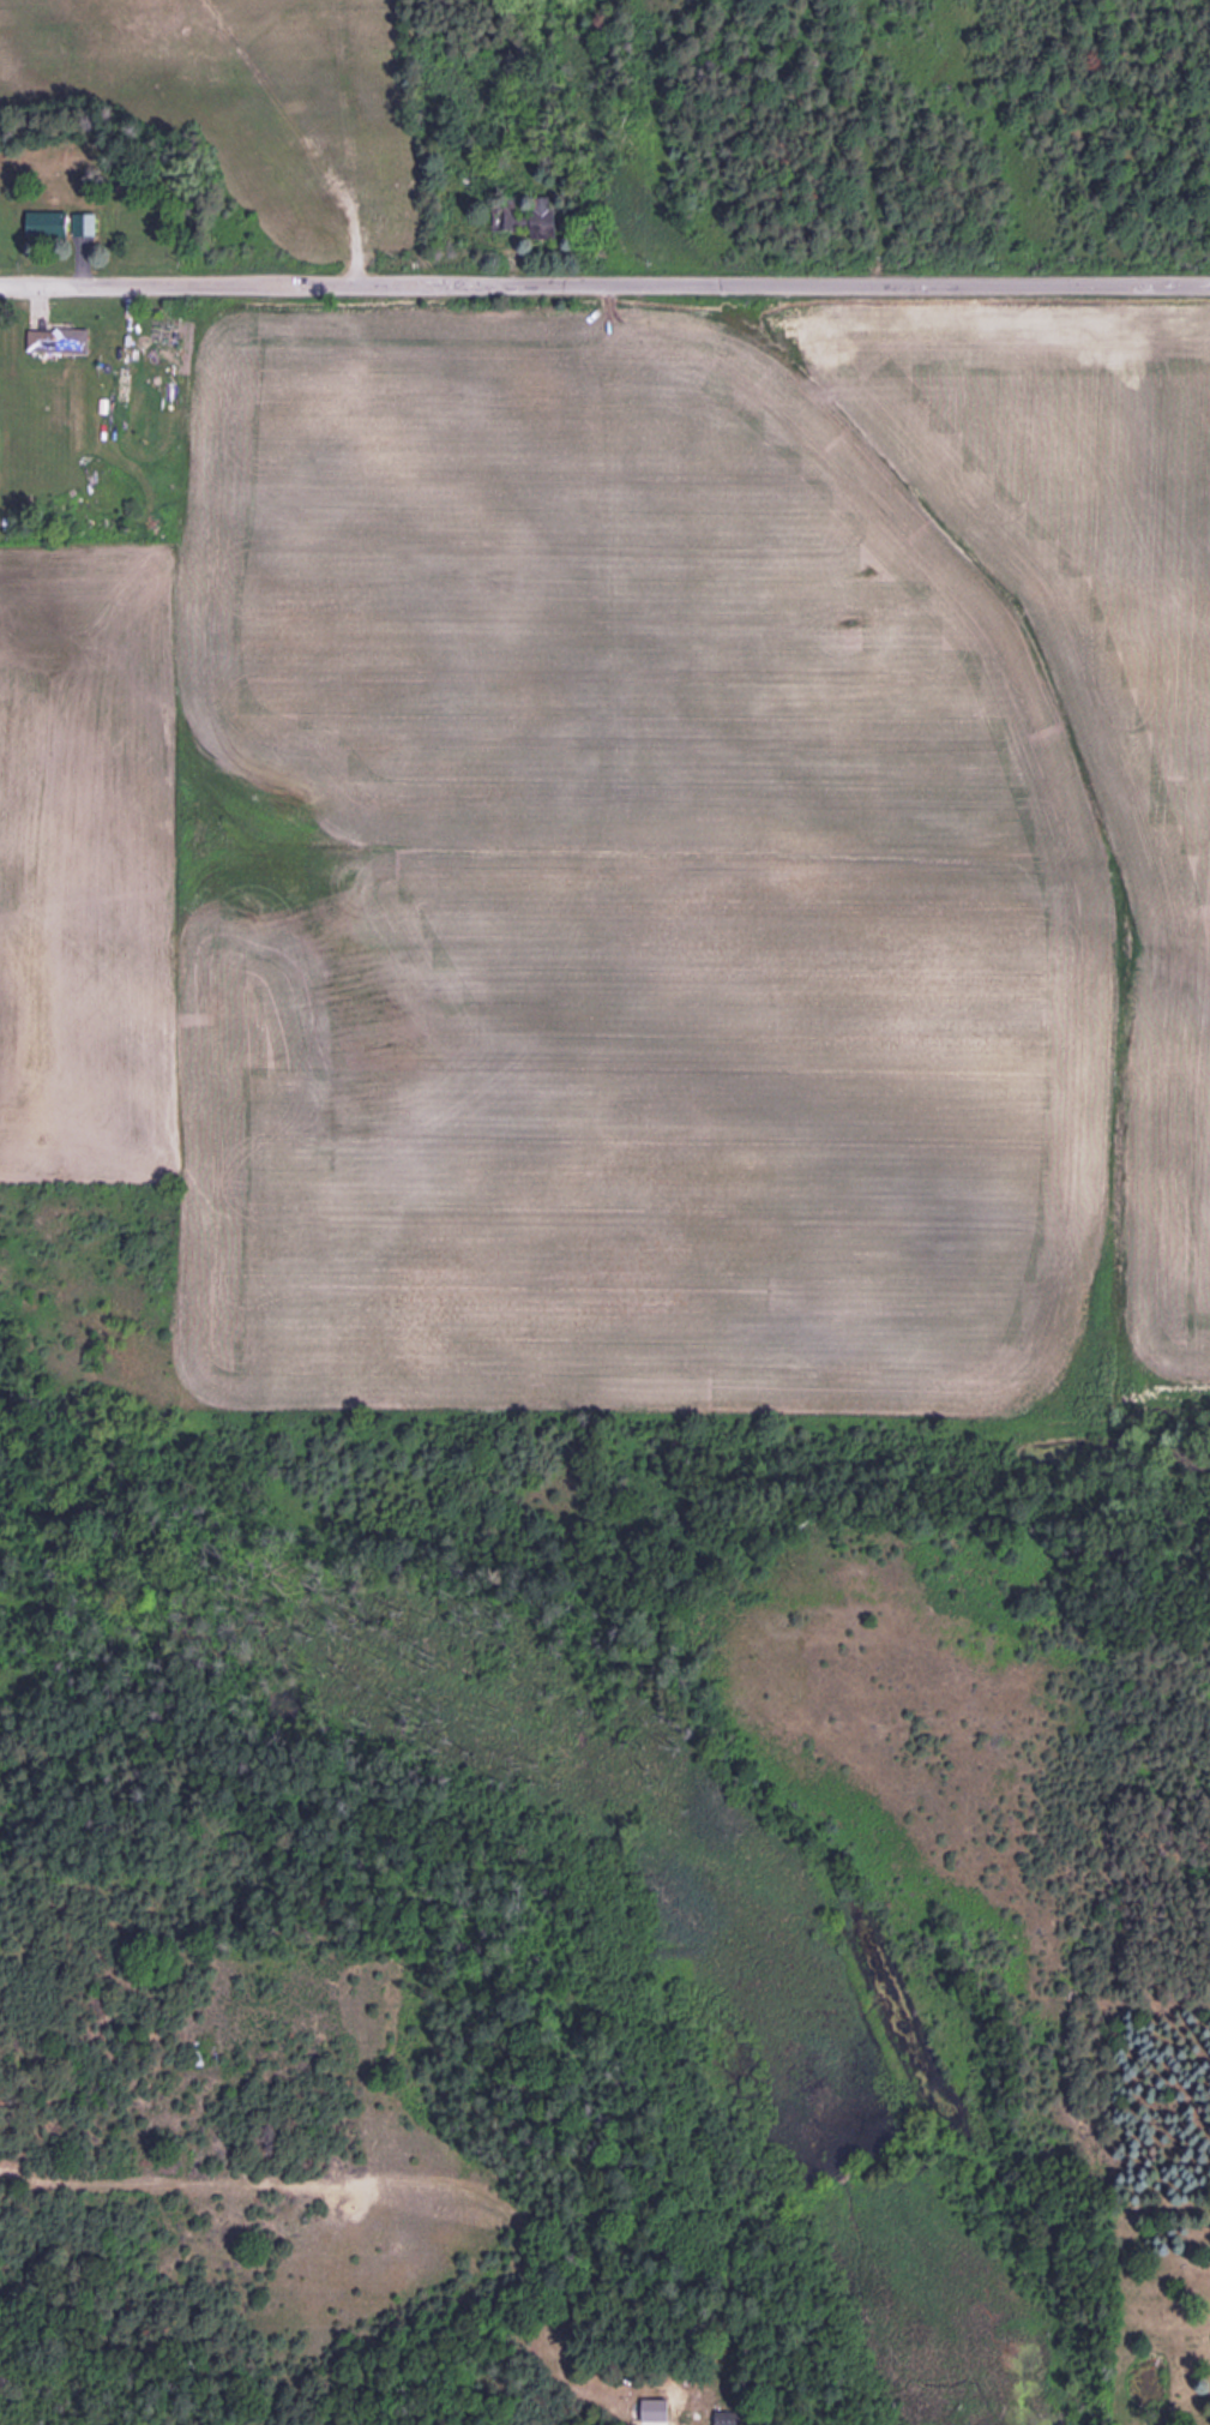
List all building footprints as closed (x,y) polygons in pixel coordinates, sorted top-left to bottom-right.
[(559,233),(559,208),(493,209),(494,234),(559,233)] [(97,211),(27,211),(27,236),(97,236),(97,211)] [(90,328),(28,328),(28,352),(90,352),(90,328)] [(742,2410),(712,2410),(712,2424),(742,2424),(742,2410)]
